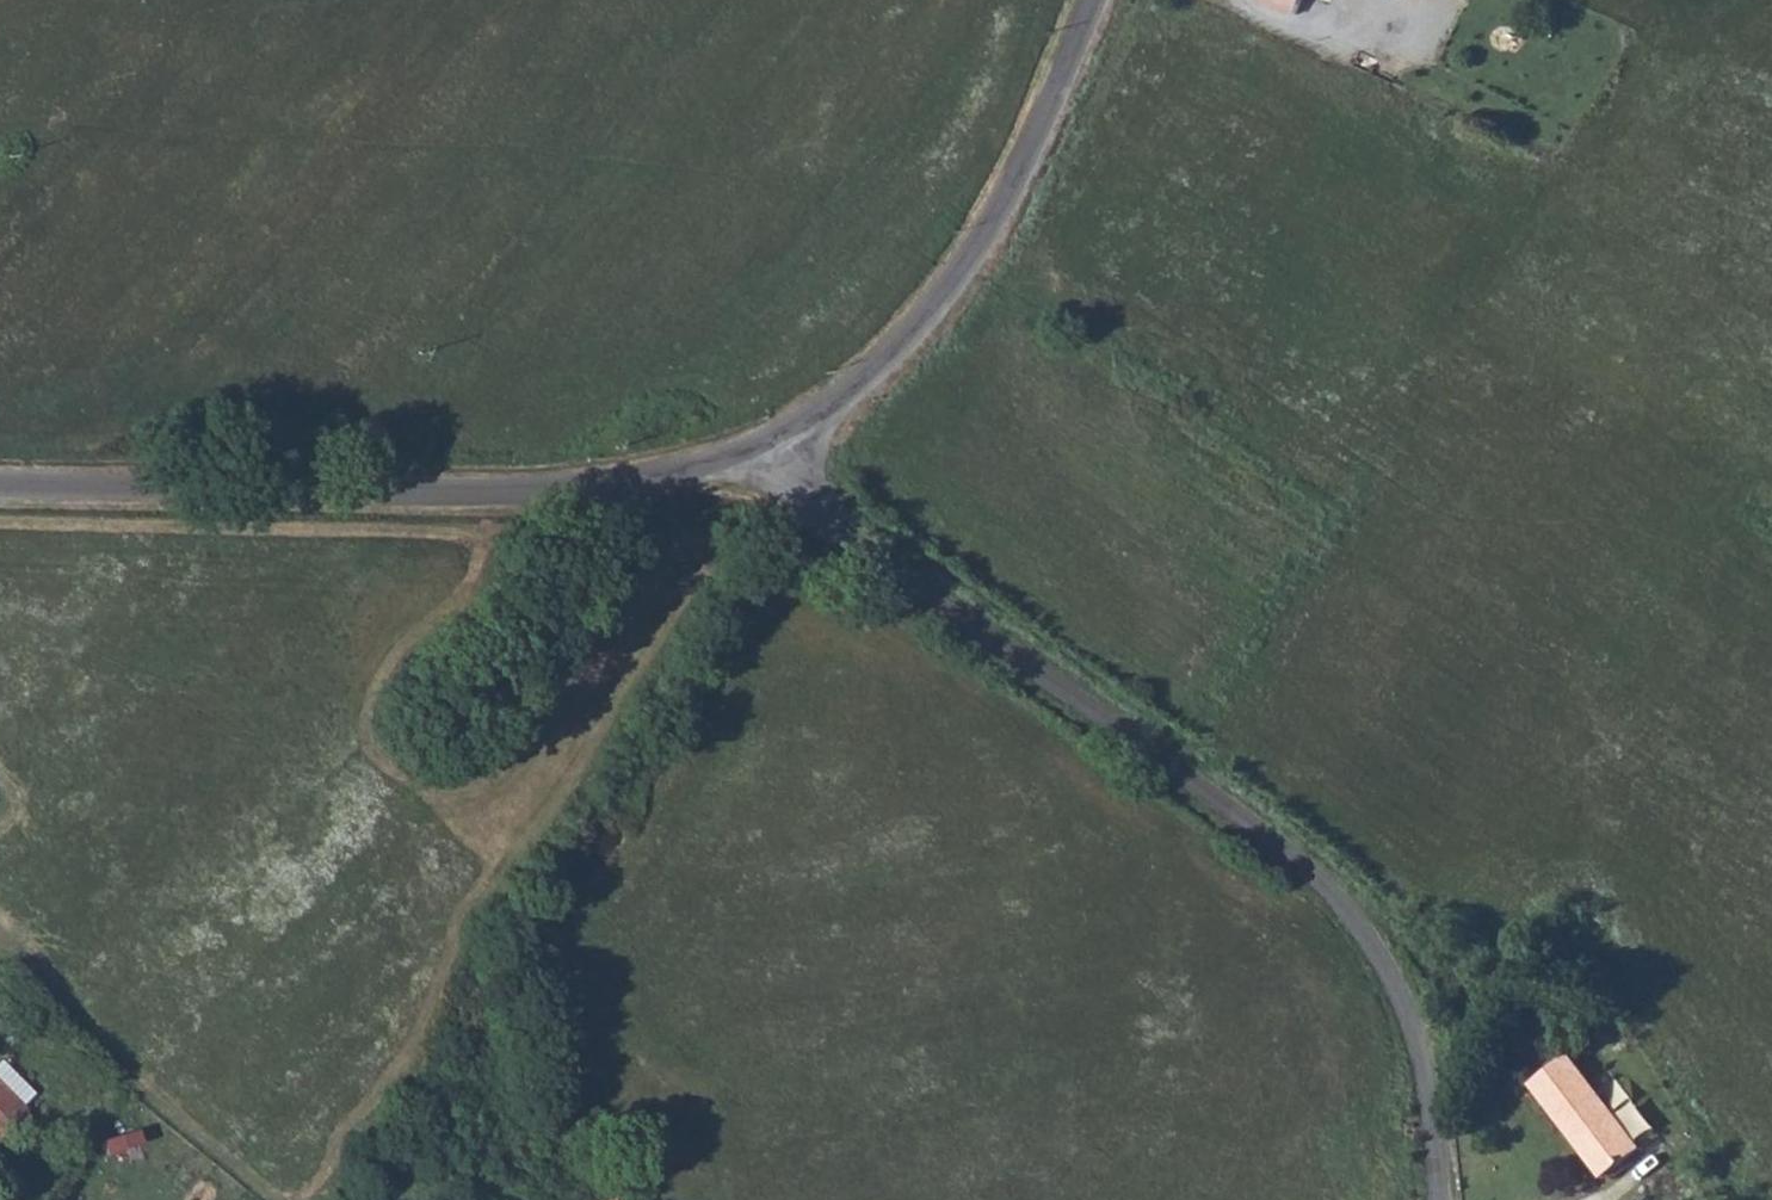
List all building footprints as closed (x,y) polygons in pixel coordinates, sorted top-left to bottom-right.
[(1260,1),(1296,15),(1302,0),(1261,0),(1260,1)] [(1378,60),(1360,51),(1352,66),(1370,74),(1378,60)] [(1604,1178),(1642,1150),(1570,1055),(1532,1084),(1604,1178)] [(27,1110),(0,1083),(0,1138),(27,1110)]
